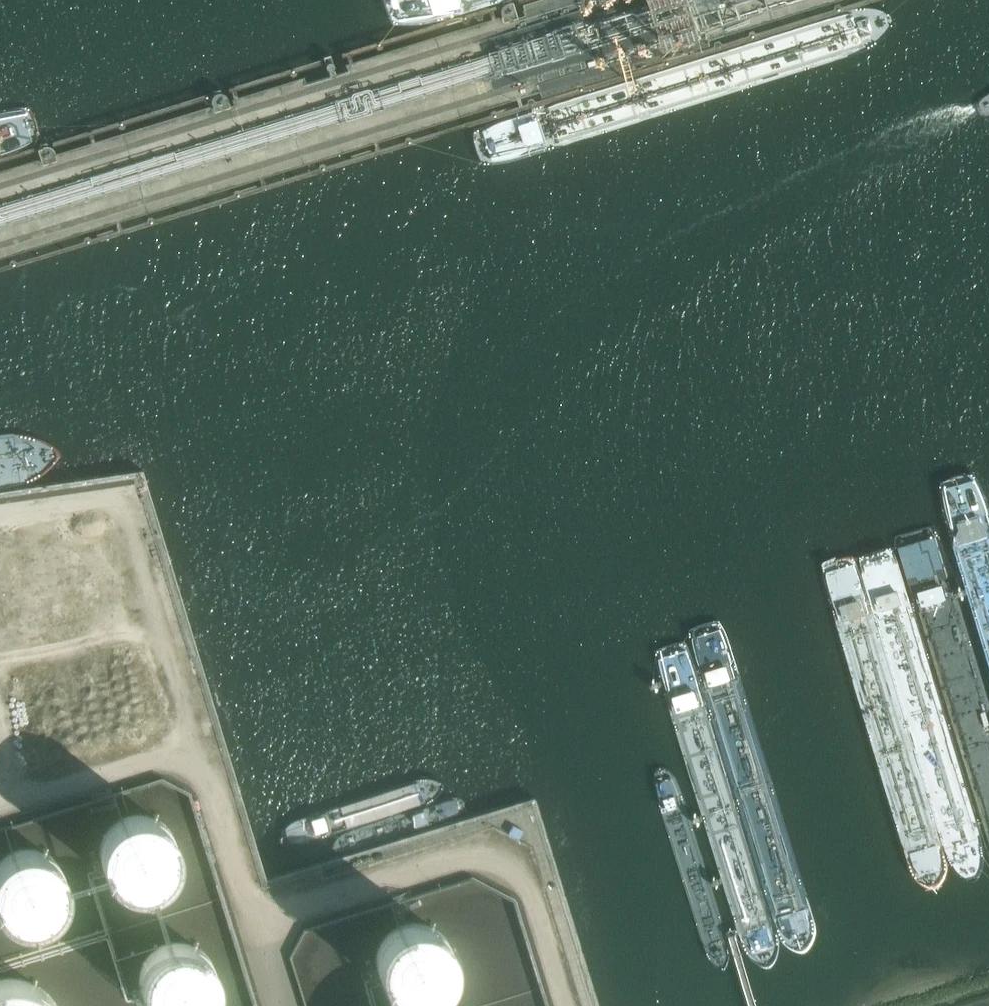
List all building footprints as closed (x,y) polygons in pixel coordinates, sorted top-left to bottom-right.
[(87,609),(87,597),(83,585),(75,575),(65,568),(53,565),(40,566),(29,570),(20,579),(14,590),(11,602),(13,614),(19,625),(28,634),(39,639),(52,640),(64,637),(75,631),(82,621),(87,609)] [(175,864),(175,852),(172,840),(164,830),(154,823),(142,820),(130,821),(118,825),(109,833),(103,844),(100,856),(102,868),(107,880),(116,889),(127,894),(140,896),(152,893),(163,886),(171,876),(175,864)] [(65,886),(61,874),(54,864),(43,857),(31,854),(19,855),(7,860),(0,866),(0,917),(6,923),(18,928),(30,929),(42,926),(53,920),(61,910),(65,898),(65,886)] [(453,972),(453,960),(449,948),(441,938),(431,931),(419,928),(407,929),(396,933),(386,941),(380,952),(377,964),(379,976),(384,988),(393,996),(405,1002),(417,1003),(430,1001),(440,994),(448,984),(453,972)] [(216,981),(212,969),(205,959),(195,952),(183,949),(171,949),(159,954),(150,962),(143,972),(141,984),(142,997),(147,1005),(211,1005),(212,1005),(216,993),(216,981)] [(48,1000),(33,989),(17,984),(0,984),(0,1005),(52,1005),(48,1000)]
